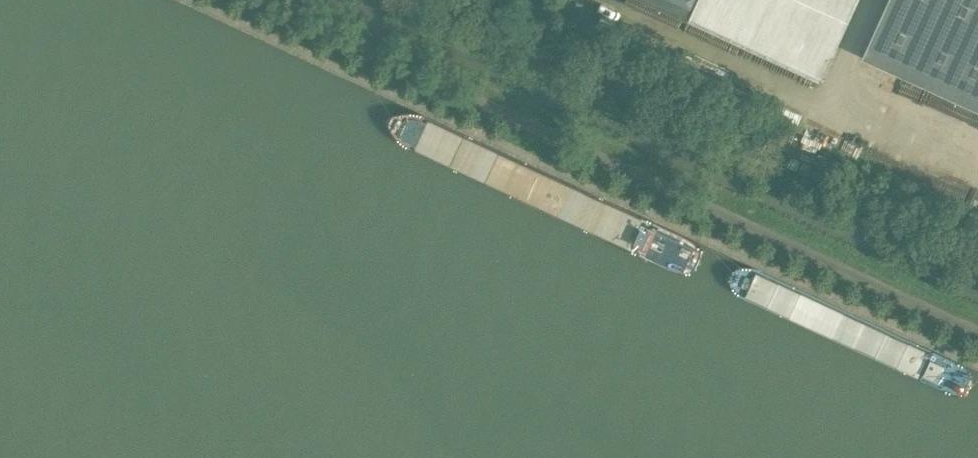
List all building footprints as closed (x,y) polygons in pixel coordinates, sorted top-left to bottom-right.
[(821,79),(857,0),(650,0),(821,79)] [(863,56),(977,109),(977,0),(888,0),(863,56)]
